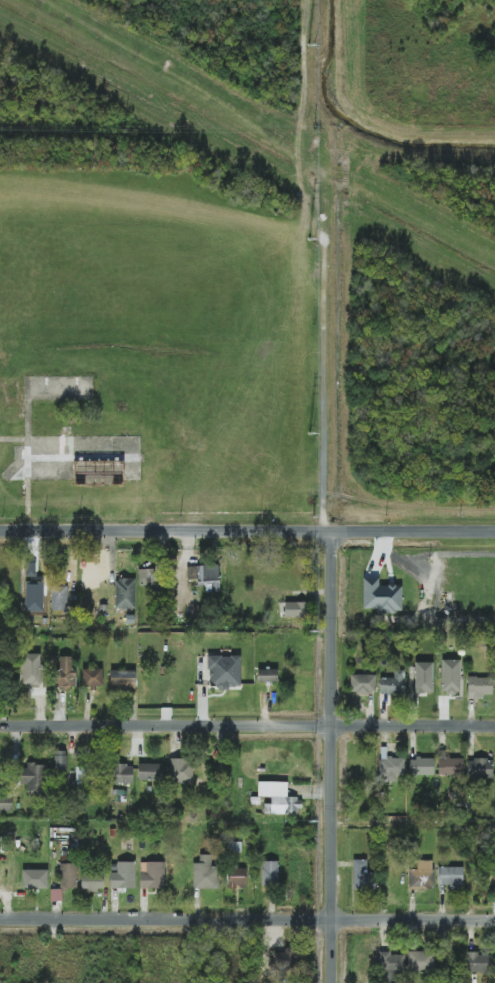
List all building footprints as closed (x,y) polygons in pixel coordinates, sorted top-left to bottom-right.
[(108,552),(97,552),(97,563),(82,564),(83,587),(98,586),(98,571),(108,571),(108,552)] [(42,562),(24,563),(24,581),(42,580),(42,562)] [(199,579),(200,594),(220,592),(218,565),(187,566),(188,580),(199,579)] [(139,586),(155,586),(155,569),(139,569),(139,586)] [(135,609),(136,579),(116,578),(115,608),(135,609)] [(401,613),(402,586),(378,585),(378,579),(363,578),(362,609),(375,609),(375,612),(401,613)] [(67,611),(68,587),(52,586),(50,610),(67,611)] [(306,602),(280,602),(280,617),(306,617),(306,602)] [(41,654),(23,654),(22,685),(40,685),(41,654)] [(76,688),(76,669),(71,669),(71,656),(59,656),(60,671),(54,671),(54,688),(76,688)] [(241,688),(241,656),(208,656),(208,688),(241,688)] [(441,693),(460,693),(461,660),(442,660),(441,693)] [(432,693),(433,662),(415,662),(414,693),(432,693)] [(102,669),(82,669),(82,688),(102,688),(102,669)] [(277,669),(257,670),(258,682),(278,682),(277,669)] [(135,688),(135,671),(110,670),(110,688),(135,688)] [(394,678),(379,678),(380,694),(405,694),(404,670),(393,670),(394,678)] [(376,693),(375,675),(350,675),(350,693),(376,693)] [(492,694),(492,677),(468,677),(468,698),(483,698),(484,694),(492,694)] [(54,771),(67,771),(66,751),(54,751),(54,771)] [(169,783),(193,783),(193,759),(170,758),(169,783)] [(405,758),(383,758),(382,780),(396,780),(396,775),(404,775),(405,758)] [(409,758),(409,775),(434,775),(434,758),(409,758)] [(439,775),(463,775),(463,758),(438,758),(439,775)] [(492,778),(492,759),(467,759),(467,778),(492,778)] [(47,764),(23,763),(22,784),(28,784),(27,792),(46,792),(47,764)] [(138,780),(162,780),(163,764),(139,763),(138,780)] [(133,765),(114,765),(114,783),(132,783),(133,765)] [(85,766),(76,767),(76,785),(86,785),(85,766)] [(257,797),(271,797),(271,804),(265,804),(264,814),(300,814),(300,798),(287,798),(287,782),(258,782),(257,797)] [(0,798),(0,811),(12,810),(12,797),(0,798)] [(211,855),(199,855),(199,863),(193,863),(194,889),(219,888),(218,867),(212,867),(211,855)] [(367,860),(353,859),(352,889),(375,889),(375,872),(367,872),(367,860)] [(433,860),(417,860),(417,869),(408,869),(409,890),(434,889),(433,860)] [(262,886),(278,886),(278,861),(261,861),(262,886)] [(135,888),(135,862),(117,862),(117,873),(110,873),(111,889),(135,888)] [(165,889),(165,862),(140,862),(139,888),(165,889)] [(76,863),(60,864),(61,889),(77,889),(76,863)] [(463,867),(439,867),(438,884),(449,885),(449,889),(463,889),(463,867)] [(246,889),(247,869),(228,868),(227,888),(246,889)] [(48,870),(22,870),(23,889),(48,889),(48,870)] [(81,891),(103,892),(104,872),(82,872),(81,891)] [(61,900),(61,889),(51,889),(51,901),(61,900)] [(294,965),(293,948),(284,949),(284,952),(274,953),(275,966),(294,965)] [(434,952),(409,951),(408,971),(434,972),(434,952)] [(397,974),(405,973),(404,953),(380,954),(381,982),(397,982),(397,974)] [(491,973),(492,954),(467,954),(467,973),(491,973)]
